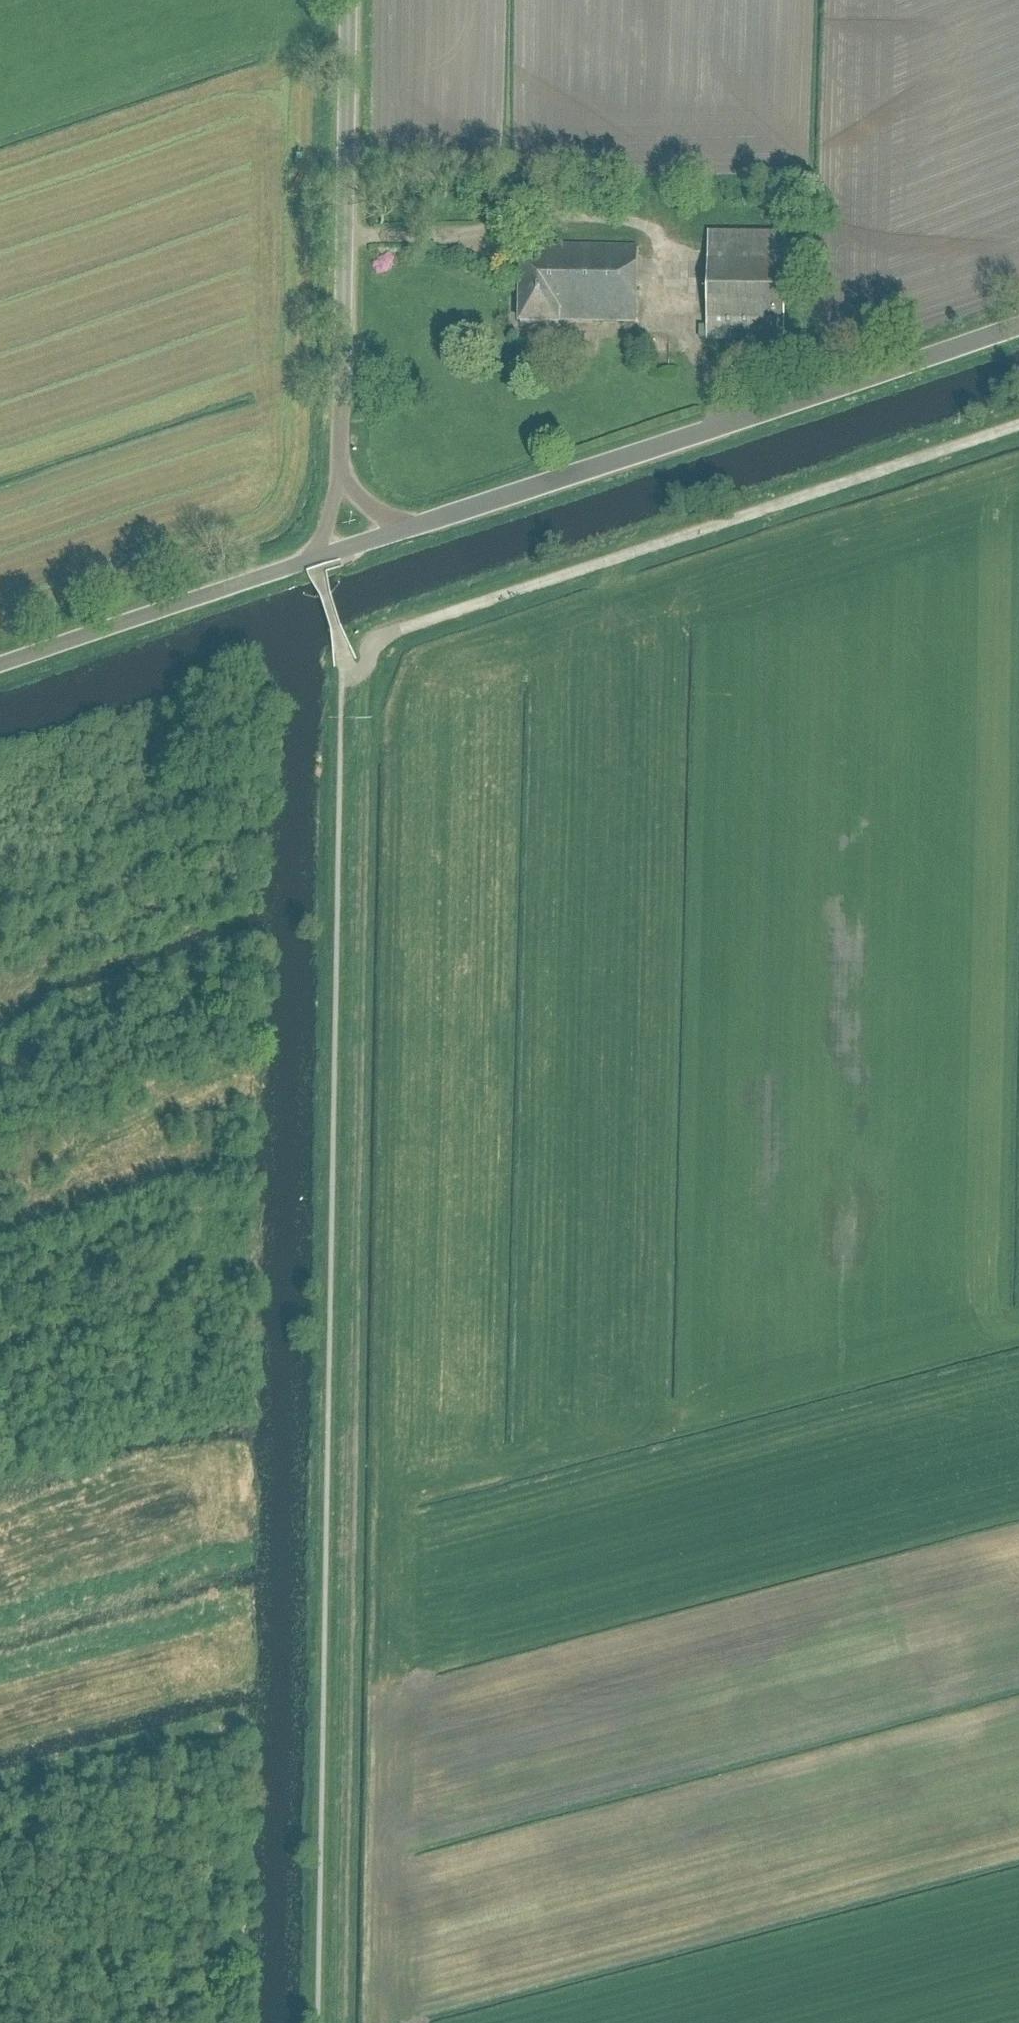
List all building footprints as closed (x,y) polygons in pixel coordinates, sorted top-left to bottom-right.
[(710,345),(784,345),(785,241),(710,240),(710,345)] [(635,323),(636,248),(543,246),(542,252),(522,251),(521,325),(558,325),(558,322),(635,323)]
